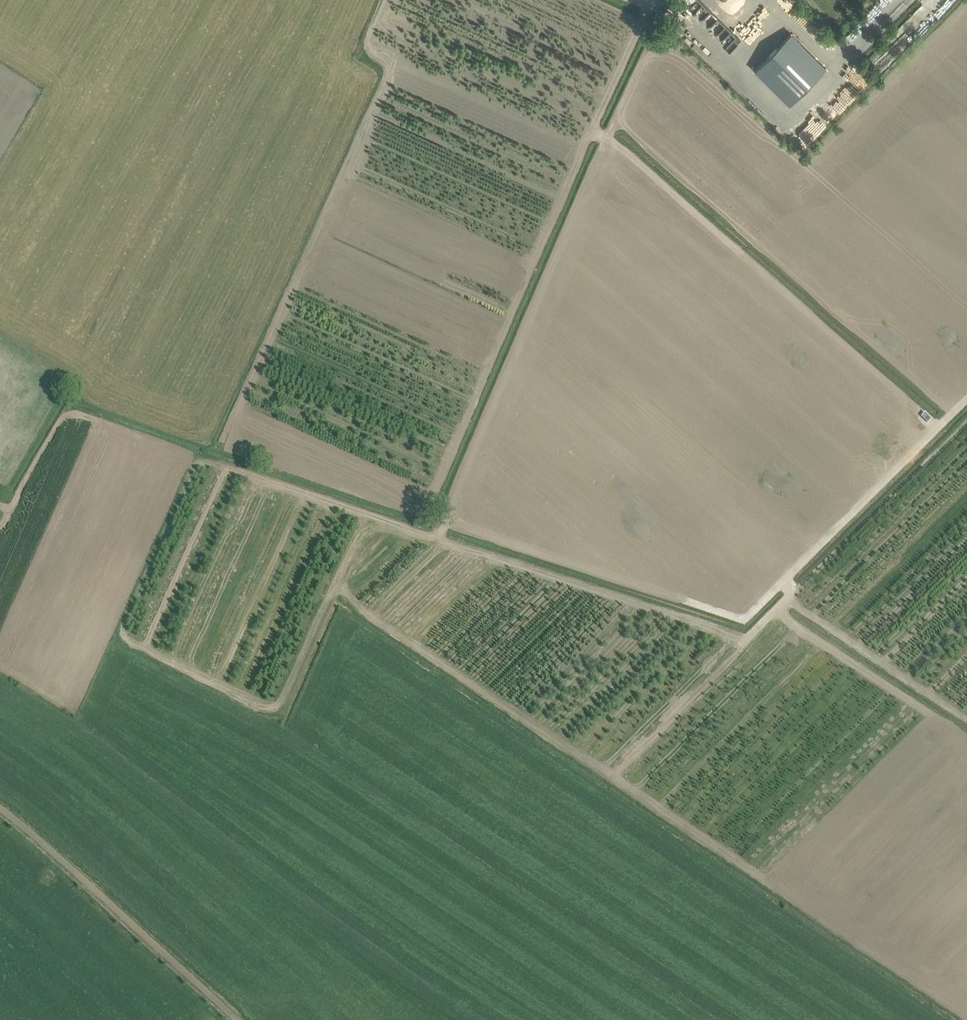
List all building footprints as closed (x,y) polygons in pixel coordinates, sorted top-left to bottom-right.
[(825,67),(791,33),(755,70),(790,104),(825,67)] [(717,57),(722,51),(703,36),(698,42),(717,57)]
